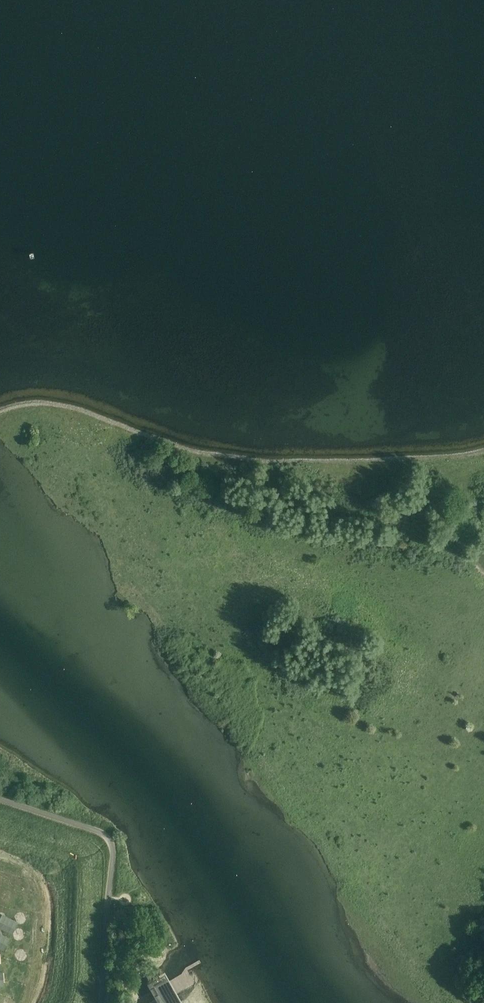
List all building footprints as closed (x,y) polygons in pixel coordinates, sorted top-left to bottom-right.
[(151,1002),(182,1002),(164,971),(147,981),(157,1000),(151,1002)]
